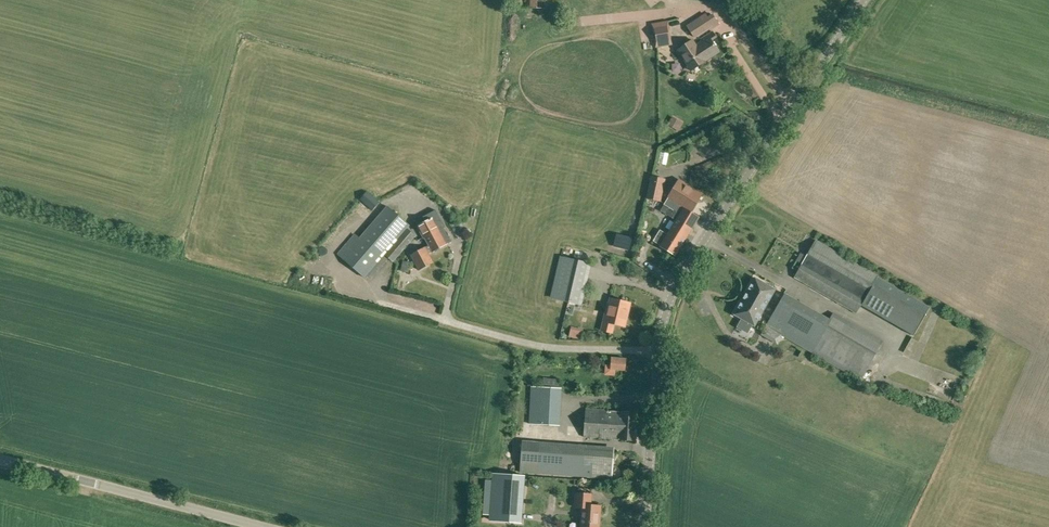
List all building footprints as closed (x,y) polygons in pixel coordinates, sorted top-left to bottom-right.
[(719,25),(713,15),(702,22),(700,18),(687,26),(694,37),(712,26),(713,28),(719,25)] [(673,45),(669,21),(651,24),(653,33),(654,33),(655,39),(654,39),(655,48),(673,45)] [(718,52),(711,41),(716,38),(712,32),(700,40),(701,42),(691,48),(688,43),(677,50),(687,65),(694,60),(697,65),(710,56),(711,57),(718,52)] [(678,130),(683,122),(672,116),(667,124),(678,130)] [(669,154),(661,152),(659,163),(666,165),(669,154)] [(661,202),(666,179),(651,176),(646,199),(661,202)] [(677,204),(691,212),(702,194),(680,180),(665,202),(667,204),(669,201),(676,205),(677,204)] [(372,211),(378,203),(379,202),(367,191),(360,200),(372,211)] [(677,204),(676,205),(669,201),(667,204),(665,202),(661,210),(676,220),(667,234),(660,230),(653,241),(660,245),(660,246),(675,256),(679,249),(685,240),(699,217),(691,212),(677,204)] [(393,262),(416,236),(407,228),(410,225),(387,205),(359,238),(354,233),(336,254),(364,278),(366,275),(371,279),(388,258),(393,262)] [(423,238),(425,238),(432,252),(447,244),(451,242),(444,228),(445,227),(435,210),(414,221),(417,226),(423,238)] [(801,253),(796,260),(801,263),(794,277),(856,313),(861,305),(913,335),(930,307),(877,277),(878,275),(815,240),(806,255),(801,253)] [(419,271),(434,263),(426,246),(410,255),(419,271)] [(580,304),(589,264),(561,257),(551,297),(580,304)] [(409,273),(411,263),(403,260),(400,271),(409,273)] [(754,326),(775,289),(754,278),(733,314),(754,326)] [(830,318),(786,293),(763,332),(775,339),(778,333),(860,380),(883,341),(834,312),(830,318)] [(625,327),(631,303),(611,298),(609,303),(607,303),(601,330),(612,333),(614,324),(625,327)] [(583,340),(584,331),(575,330),(573,338),(583,340)] [(625,371),(626,358),(611,357),(610,370),(625,371)] [(559,388),(559,379),(543,378),(543,387),(531,386),(529,423),(560,425),(562,388),(559,388)] [(622,412),(608,411),(608,410),(586,408),(583,437),(620,440),(634,441),(636,412),(622,411),(622,412)] [(612,479),(614,449),(595,448),(586,447),(586,445),(522,441),(520,473),(537,474),(612,479)] [(522,523),(525,475),(493,473),(491,488),(485,487),(484,505),(490,506),(489,520),(522,523)] [(601,505),(591,505),(592,494),(576,493),(575,507),(582,508),(580,526),(600,526),(601,505)]
